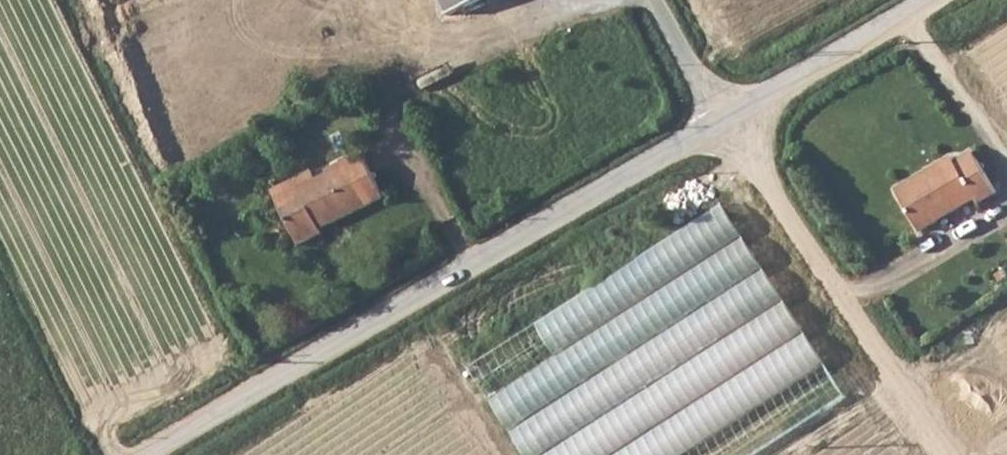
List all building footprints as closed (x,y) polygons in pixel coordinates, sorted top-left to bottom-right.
[(450,5),(448,0),(374,0),(391,34),(450,5)] [(450,5),(455,15),(487,0),(448,0),(450,5)] [(278,189),(308,249),(330,238),(324,228),(336,221),(339,225),(390,199),(365,151),(331,169),(335,176),(322,183),(315,170),(278,189)] [(997,193),(973,152),(956,162),(953,157),(896,191),(920,233),(976,200),(978,204),(997,193)] [(722,204),(471,365),(529,454),(753,454),(845,396),(722,204)]
